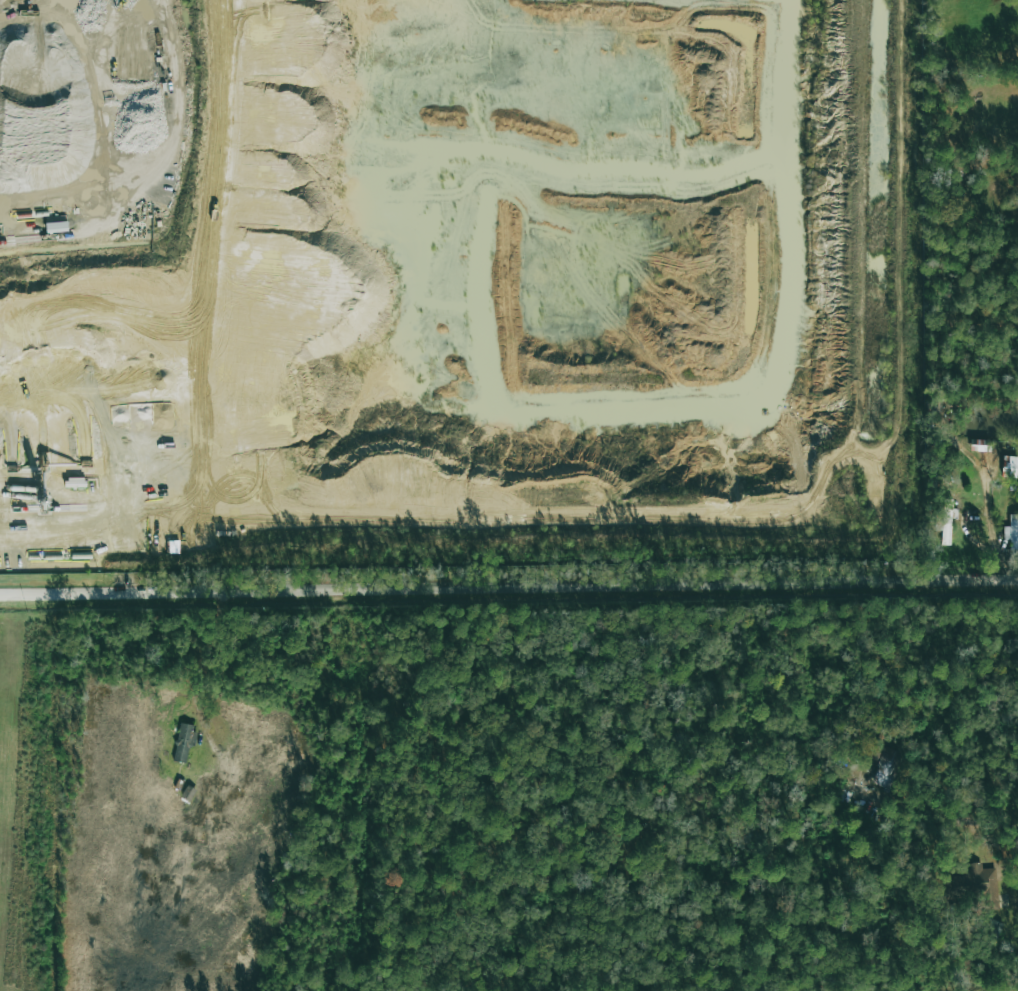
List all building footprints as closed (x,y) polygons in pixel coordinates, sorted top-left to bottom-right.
[(1008,473),(1017,473),(1017,457),(1008,457),(1008,473)] [(941,531),(941,545),(950,545),(952,499),(943,499),(942,519),(934,519),(934,531),(941,531)] [(1003,527),(1003,540),(1010,540),(1010,557),(1017,557),(1017,514),(1009,514),(1009,526),(1003,527)] [(172,761),(186,764),(195,726),(181,723),(172,761)] [(886,782),(898,752),(886,747),(874,777),(886,782)] [(998,908),(997,868),(983,869),(982,863),(967,864),(969,890),(982,890),(983,909),(998,908)]
